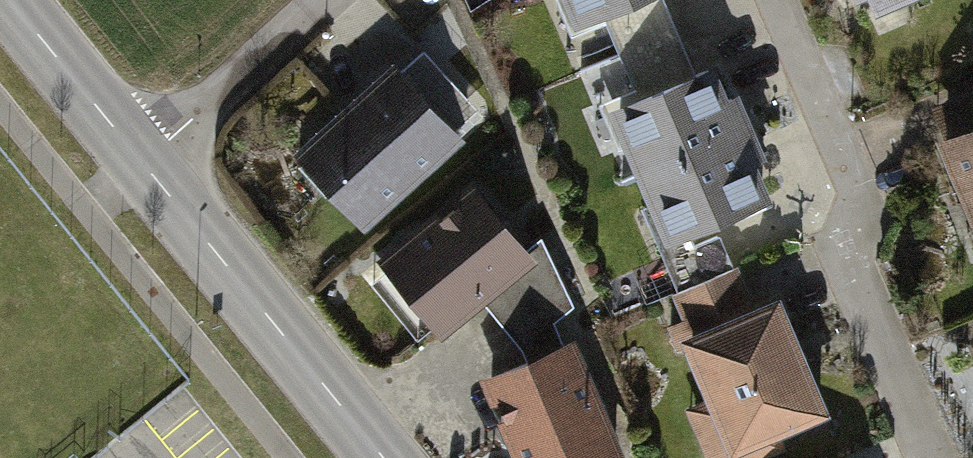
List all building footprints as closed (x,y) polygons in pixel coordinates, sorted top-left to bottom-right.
[(570,27),(645,0),(559,0),(570,27)] [(876,11),(903,0),(872,0),(876,11)] [(721,67),(607,112),(640,180),(750,134),(721,67)] [(453,146),(390,80),(303,162),(366,228),(453,146)] [(939,143),(972,229),(972,128),(939,143)] [(776,207),(750,134),(640,180),(666,248),(776,207)] [(526,266),(472,202),(390,271),(445,335),(526,266)] [(798,318),(705,350),(742,454),(834,421),(798,318)] [(574,359),(494,392),(521,457),(615,457),(574,359)]
